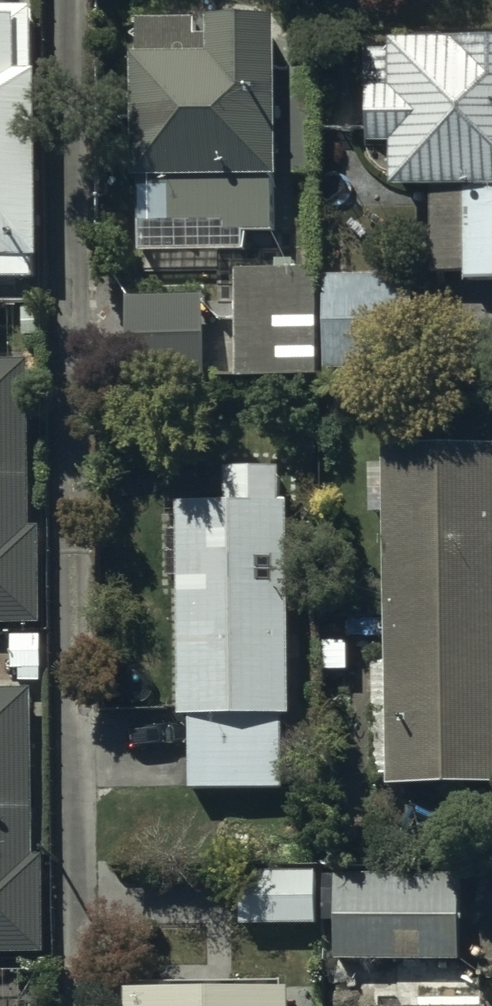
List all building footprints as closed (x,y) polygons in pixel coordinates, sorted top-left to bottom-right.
[(34,290),(34,272),(41,271),(34,18),(0,18),(0,291),(34,290)] [(273,190),(271,30),(133,34),(130,67),(130,191),(143,190),(143,229),(220,228),(220,242),(272,242),(273,190)] [(381,46),(381,97),(360,97),(361,158),(379,158),(379,195),(491,195),(491,45),(381,46)] [(422,208),(423,280),(459,280),(457,291),(486,291),(491,274),(491,207),(422,208)] [(316,275),(229,276),(229,390),(313,391),(316,275)] [(406,384),(405,284),(319,283),(318,384),(406,384)] [(202,392),(202,297),(128,295),(127,392),(202,392)] [(0,372),(0,638),(40,637),(42,523),(32,526),(33,372),(0,372)] [(379,467),(379,622),(491,618),(491,461),(379,467)] [(287,725),(286,475),(221,477),(221,515),(175,514),(173,733),(186,733),(184,799),(277,799),(274,725),(287,725)] [(379,622),(381,795),(491,792),(491,618),(379,622)] [(40,646),(10,647),(10,679),(40,679),(40,646)] [(34,687),(0,688),(0,953),(47,952),(46,853),(36,853),(34,687)] [(308,882),(233,881),(233,937),(308,937),(308,882)] [(453,965),(452,881),(328,885),(329,967),(453,965)] [(133,989),(133,1005),(297,1005),(297,989),(133,989)]
